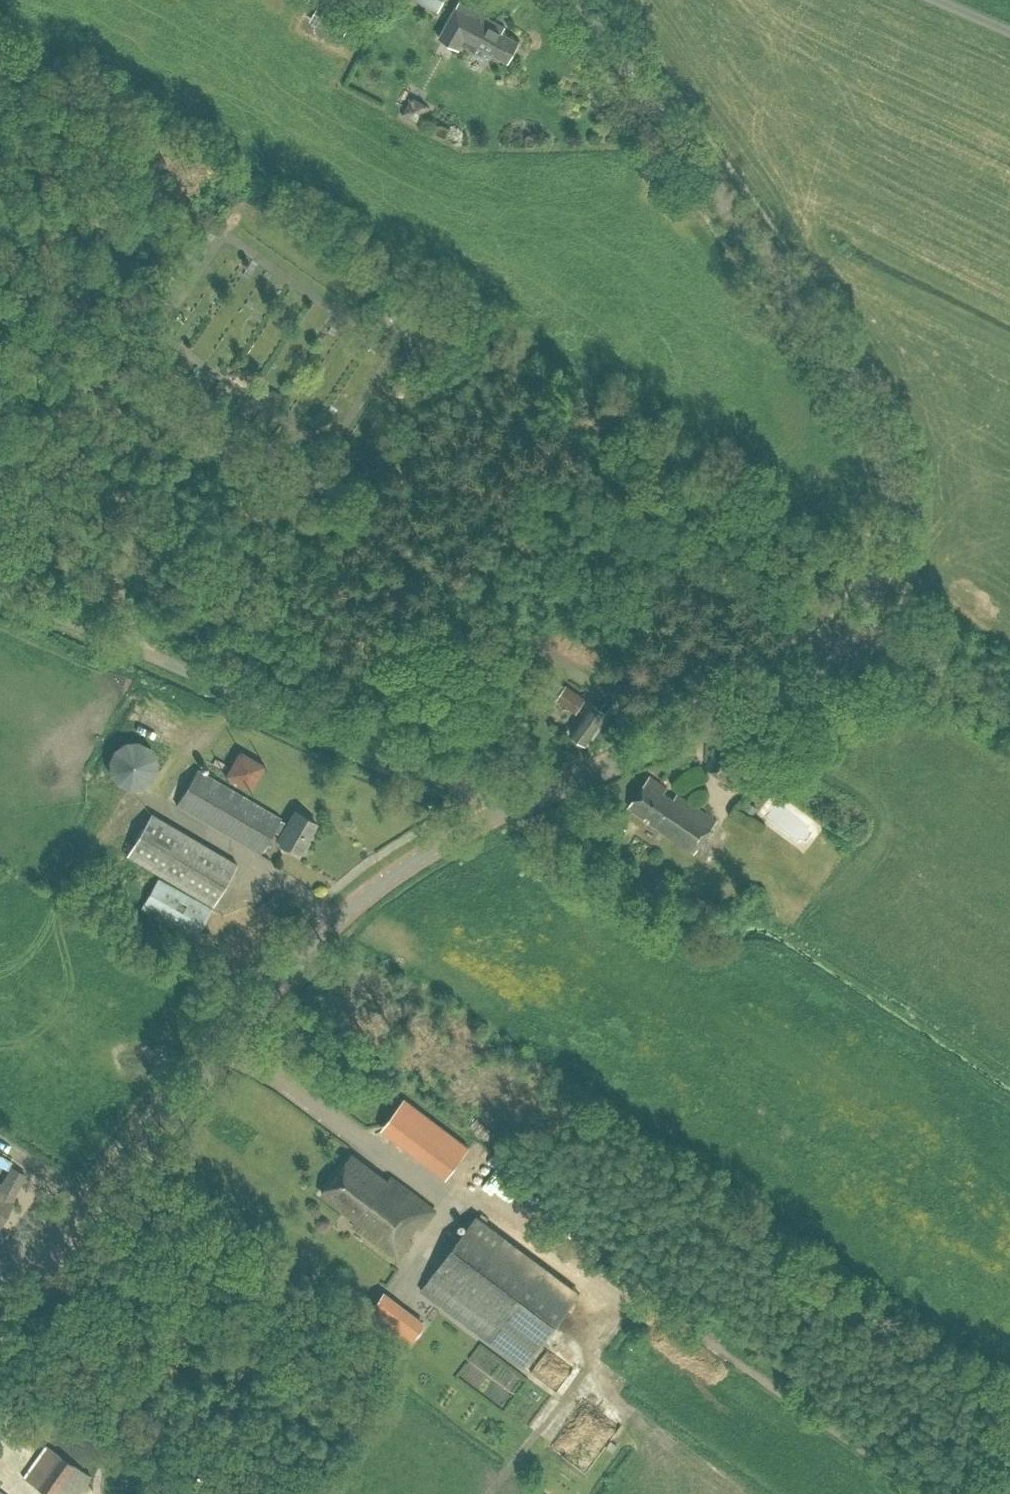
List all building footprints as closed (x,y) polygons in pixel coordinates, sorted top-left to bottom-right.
[(438,11),(444,0),(417,0),(438,11)] [(352,19),(321,1),(311,19),(343,36),(352,19)] [(508,62),(519,42),(503,33),(506,27),(460,2),(441,38),(460,48),(463,43),(476,50),(479,46),(480,46),(475,55),(488,62),(493,53),(508,62)] [(412,98),(403,115),(420,125),(430,107),(412,98)] [(398,376),(393,393),(405,396),(409,379),(398,376)] [(555,699),(576,714),(587,699),(566,684),(555,699)] [(600,710),(592,704),(572,733),(586,744),(611,707),(605,702),(600,710)] [(726,738),(706,767),(726,780),(746,751),(726,738)] [(116,745),(114,748),(111,751),(109,760),(108,769),(110,774),(112,778),(115,782),(119,785),(124,787),(128,788),(132,789),(136,789),(140,788),(145,786),(152,781),(154,777),(156,773),(157,768),(157,759),(155,754),(152,750),(149,747),(145,743),(141,741),(136,740),(131,740),(126,741),(121,742),(116,745)] [(234,741),(219,769),(246,783),(260,754),(234,741)] [(176,805),(260,853),(274,831),(280,834),(277,840),(300,854),(317,824),(294,811),(287,823),(280,819),(281,817),(197,769),(176,805)] [(668,787),(649,774),(627,807),(694,852),(717,818),(678,792),(673,800),(664,794),(668,787)] [(212,905),(237,863),(150,813),(126,854),(212,905)] [(607,832),(618,840),(626,828),(615,821),(607,832)] [(658,884),(637,870),(628,885),(648,899),(658,884)] [(158,878),(141,907),(194,937),(210,908),(158,878)] [(705,910),(711,902),(697,894),(692,902),(705,910)] [(422,1156),(431,1141),(365,1102),(356,1117),(422,1156)] [(455,1153),(431,1141),(421,1162),(445,1174),(455,1153)] [(387,1181),(352,1154),(322,1193),(357,1220),(354,1224),(398,1258),(435,1210),(390,1176),(387,1181)] [(6,1176),(1,1185),(0,1184),(0,1226),(12,1204),(10,1203),(25,1175),(10,1167),(6,1176)] [(579,1292),(541,1264),(477,1215),(421,1290),(523,1367),(579,1292)] [(382,1331),(369,1349),(385,1361),(398,1343),(382,1331)] [(45,1444),(22,1476),(48,1493),(78,1493),(91,1475),(45,1444)]
